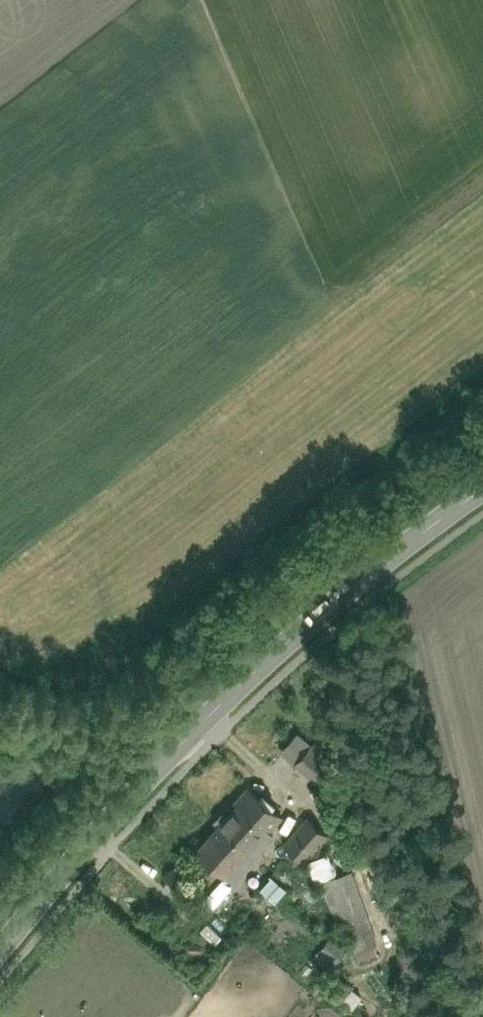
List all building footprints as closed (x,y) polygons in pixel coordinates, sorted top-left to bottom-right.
[(299,738),(281,759),(316,788),(334,767),(299,738)] [(251,795),(194,857),(227,887),(284,825),(251,795)] [(311,822),(287,846),(305,863),(328,839),(311,822)] [(359,876),(326,886),(349,955),(381,945),(359,876)]
